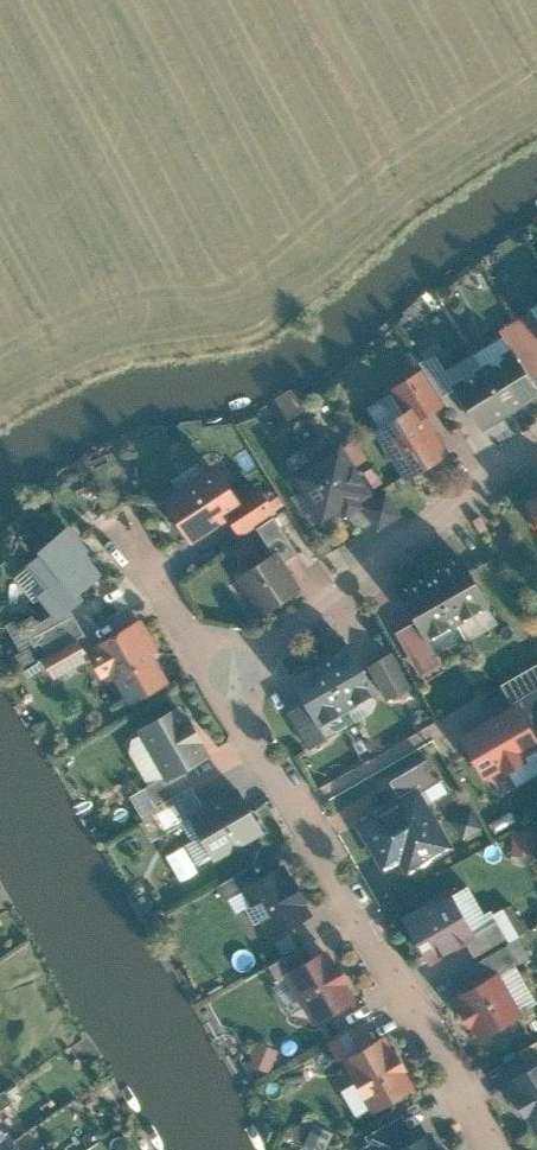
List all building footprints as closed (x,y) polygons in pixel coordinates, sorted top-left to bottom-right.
[(515,320),(536,352),(536,351),(536,324),(528,311),(515,320)] [(501,329),(533,378),(536,375),(536,352),(515,320),(501,329)] [(486,370),(512,413),(536,398),(536,389),(515,353),(486,370)] [(456,388),(482,431),(512,413),(486,370),(456,388)] [(418,407),(425,417),(444,404),(421,371),(393,387),(408,413),(418,407)] [(408,413),(377,433),(406,479),(447,453),(425,417),(418,407),(408,413)] [(311,462),(290,474),(320,526),(374,495),(343,443),(331,449),(321,434),(301,446),(311,462)] [(216,465),(162,500),(187,539),(241,503),(216,465)] [(226,515),(240,535),(275,511),(261,490),(226,515)] [(536,523),(536,497),(526,503),(536,523)] [(296,552),(272,517),(259,526),(283,561),(296,552)] [(77,595),(100,574),(84,553),(89,549),(68,526),(36,553),(38,555),(26,566),(44,589),(37,595),(53,614),(57,618),(69,610),(81,600),(77,595)] [(275,553),(240,576),(263,611),(298,588),(275,553)] [(460,557),(429,575),(458,624),(488,607),(460,557)] [(458,624),(429,575),(399,592),(417,623),(428,642),(458,624)] [(48,656),(77,640),(84,636),(69,610),(57,618),(53,614),(25,631),(33,646),(40,643),(48,656)] [(128,706),(169,683),(136,623),(89,649),(107,682),(113,678),(128,706)] [(428,642),(417,623),(398,633),(421,675),(441,664),(428,642)] [(48,656),(43,659),(53,676),(86,658),(77,640),(48,656)] [(351,647),(322,663),(349,711),(378,695),(351,647)] [(322,663),(293,679),(320,728),(349,711),(322,663)] [(507,681),(516,697),(536,686),(536,665),(507,681)] [(468,732),(492,775),(536,750),(536,737),(518,704),(468,732)] [(181,707),(137,731),(164,779),(208,754),(181,707)] [(391,783),(401,801),(419,791),(421,794),(442,783),(429,761),(391,783)] [(158,806),(194,786),(185,770),(149,789),(158,806)] [(190,818),(216,862),(264,835),(238,790),(190,818)] [(401,801),(357,826),(384,874),(401,864),(408,876),(454,849),(421,794),(419,791),(401,801)] [(467,835),(485,827),(478,809),(459,816),(467,835)] [(534,850),(533,829),(519,830),(521,851),(534,850)] [(254,866),(217,887),(226,902),(262,882),(254,866)] [(244,893),(271,940),(313,917),(286,869),(244,893)] [(449,892),(404,919),(429,962),(475,936),(449,892)] [(466,942),(476,957),(507,938),(497,922),(466,942)] [(306,946),(270,967),(279,983),(315,962),(306,946)] [(508,948),(461,974),(471,992),(518,966),(508,948)] [(330,954),(287,979),(315,1025),(357,1001),(330,954)] [(460,1001),(482,1040),(523,1018),(502,978),(460,1001)] [(385,1040),(346,1063),(375,1113),(415,1090),(385,1040)] [(533,1071),(536,1069),(536,1043),(522,1052),(533,1071)] [(277,1050),(257,1044),(250,1070),(269,1076),(277,1050)] [(509,1086),(536,1134),(536,1069),(533,1071),(509,1086)] [(389,1149),(418,1133),(404,1109),(368,1129),(372,1138),(359,1145),(362,1149),(389,1149)] [(311,1125),(301,1149),(328,1149),(334,1134),(311,1125)] [(389,1149),(447,1149),(433,1125),(418,1133),(389,1149)] [(12,1145),(0,1126),(0,1149),(4,1149),(12,1145)]
